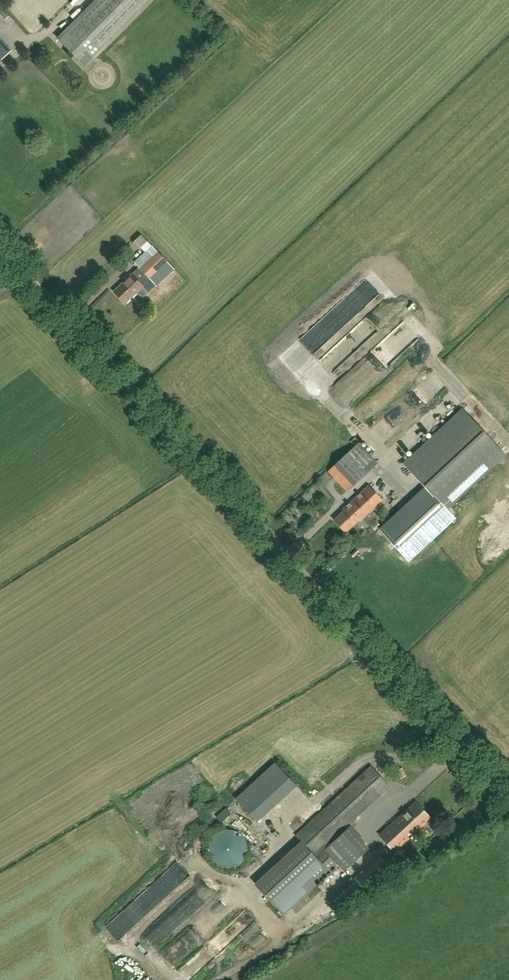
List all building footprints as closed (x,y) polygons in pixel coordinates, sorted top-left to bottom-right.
[(94,60),(154,0),(95,0),(65,30),(57,38),(87,67),(94,60)] [(0,13),(0,16),(11,27),(15,24),(2,11),(0,13)] [(5,61),(15,51),(0,35),(0,56),(5,61)] [(135,242),(145,252),(134,262),(139,267),(114,292),(125,304),(143,286),(149,292),(155,285),(156,286),(174,269),(142,235),(135,242)] [(410,318),(399,330),(408,339),(397,350),(403,355),(425,332),(410,318)] [(462,409),(404,464),(424,486),(418,493),(440,516),(505,454),(483,432),(462,409)] [(346,492),(378,463),(359,442),(328,471),(346,492)] [(370,512),(382,501),(368,485),(342,509),(344,511),(334,520),(346,532),(359,520),(360,522),(364,518),(370,524),(377,518),(370,512)] [(415,533),(428,519),(406,497),(392,510),(415,533)] [(350,825),(349,827),(348,825),(389,787),(370,766),(295,835),(301,842),(256,884),(282,913),(336,863),(343,871),(370,846),(350,825)] [(402,767),(396,770),(399,777),(405,774),(402,767)] [(380,835),(389,845),(395,851),(431,818),(416,802),(380,835)] [(212,836),(209,842),(208,849),(209,856),(212,862),(217,866),(224,868),(231,868),(237,866),(243,862),(246,856),(247,849),(246,842),(243,836),(237,832),(231,829),(224,829),(217,832),(212,836)] [(381,875),(390,867),(379,855),(330,900),(340,911),(358,895),(363,901),(386,880),(381,875)] [(183,894),(192,887),(188,883),(180,890),(183,894)] [(184,909),(176,920),(182,924),(190,914),(184,909)] [(168,922),(172,928),(177,925),(173,919),(168,922)] [(224,932),(206,948),(215,957),(233,941),(224,932)] [(181,975),(186,979),(194,979),(206,969),(197,960),(181,975)]
